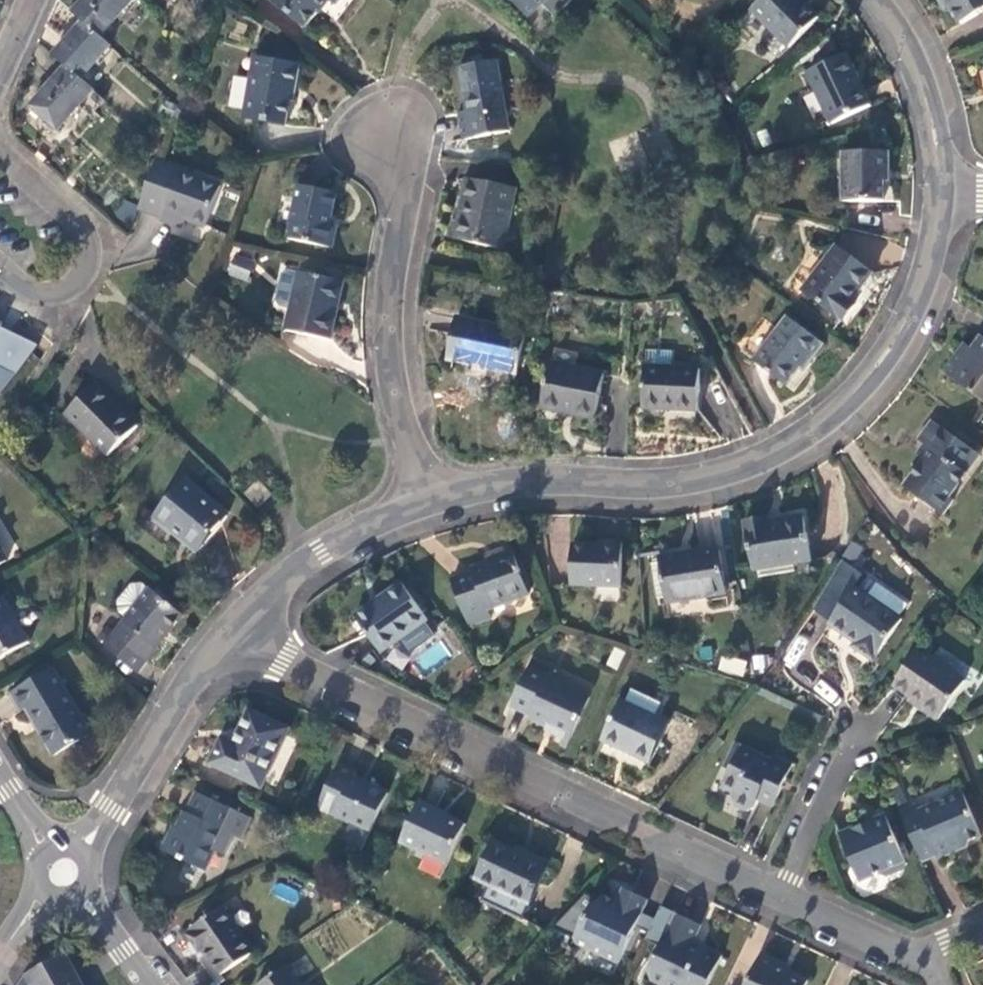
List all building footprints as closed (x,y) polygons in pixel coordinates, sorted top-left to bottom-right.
[(84,22),(103,38),(135,0),(86,0),(75,13),(84,22)] [(273,2),(306,29),(328,1),(335,6),(340,0),(274,0),(273,2)] [(526,15),(544,0),(513,0),(526,15)] [(789,50),(819,21),(799,0),(763,0),(751,11),(789,50)] [(940,2),(946,12),(952,9),(947,0),(943,0),(940,2)] [(952,9),(962,25),(982,13),(982,0),(947,0),(952,9)] [(84,22),(55,56),(66,66),(83,81),(112,47),(103,38),(84,22)] [(848,54),(809,73),(833,124),(871,107),(848,54)] [(300,65),(260,59),(257,72),(251,72),(244,118),(287,125),(291,102),(294,102),(300,65)] [(494,59),(458,65),(464,108),(455,109),(460,137),(504,131),(494,59)] [(60,132),(95,90),(83,81),(66,66),(31,107),(60,132)] [(891,152),(843,152),(842,202),(886,202),(886,182),(891,181),(891,152)] [(183,229),(186,221),(206,228),(220,185),(194,175),(157,162),(138,210),(162,219),(161,221),(183,229)] [(465,179),(460,206),(463,206),(457,242),(498,250),(511,188),(465,179)] [(299,186),(289,239),(333,248),(337,227),(330,226),(337,194),(299,186)] [(463,206),(460,206),(452,241),(457,242),(463,206)] [(872,273),(837,246),(804,291),(844,322),(856,306),(852,302),(872,273)] [(249,280),(252,260),(231,256),(227,277),(249,280)] [(344,282),(299,272),(288,331),(332,340),(344,282)] [(526,332),(458,318),(449,361),(517,375),(526,332)] [(825,344),(788,318),(757,361),(788,386),(800,369),(804,372),(825,344)] [(980,352),(966,343),(945,372),(982,400),(982,347),(980,352)] [(603,374),(551,363),(543,408),(564,414),(565,410),(597,417),(603,374)] [(700,369),(646,367),(646,408),(699,409),(700,369)] [(137,427),(94,384),(65,413),(109,456),(137,427)] [(974,450),(933,420),(918,440),(931,450),(907,487),(945,515),(955,501),(951,497),(967,474),(961,469),(974,450)] [(226,518),(183,482),(155,517),(199,552),(226,518)] [(812,560),(804,518),(768,525),(767,519),(745,523),(753,570),(812,560)] [(500,546),(488,551),(490,555),(482,559),(465,566),(466,570),(448,579),(470,624),(489,615),(487,606),(524,586),(505,539),(498,542),(500,546)] [(853,563),(863,547),(850,540),(841,556),(853,563)] [(570,584),(619,587),(621,546),(601,545),(600,548),(572,547),(570,584)] [(720,547),(660,559),(667,604),(728,593),(720,547)] [(900,619),(898,618),(867,597),(875,584),(861,576),(853,588),(829,624),(846,637),(849,635),(857,640),(853,647),(873,660),(900,619)] [(371,602),(355,615),(381,654),(428,619),(402,583),(373,604),(371,602)] [(867,597),(898,618),(906,605),(875,584),(867,597)] [(103,647),(118,659),(126,648),(144,661),(180,615),(147,589),(146,591),(138,585),(126,585),(113,603),(116,616),(123,621),(103,647)] [(1,599),(0,600),(0,660),(28,642),(1,599)] [(966,679),(919,647),(896,682),(924,700),(921,704),(940,716),(966,679)] [(126,648),(118,659),(135,672),(144,661),(126,648)] [(721,656),(718,671),(744,676),(747,661),(721,656)] [(531,660),(510,707),(532,716),(531,719),(555,730),(554,734),(564,738),(562,743),(567,746),(588,697),(549,679),(553,670),(531,660)] [(92,735),(54,669),(11,695),(21,713),(27,709),(55,757),(92,735)] [(632,690),(625,704),(655,717),(661,705),(632,690)] [(655,717),(625,704),(621,702),(604,740),(650,762),(668,723),(655,717)] [(262,787),(289,729),(251,712),(235,746),(221,741),(211,764),(262,787)] [(736,739),(726,760),(734,763),(730,771),(726,782),(737,788),(734,795),(736,803),(746,808),(754,807),(758,798),(772,804),(793,761),(776,753),(774,757),(736,739)] [(734,763),(726,760),(722,767),(730,771),(734,763)] [(372,832),(388,794),(355,778),(357,772),(339,764),(319,807),(372,832)] [(902,811),(922,860),(937,854),(940,857),(956,850),(954,846),(968,840),(982,835),(964,792),(941,802),(939,805),(922,812),(918,804),(902,811)] [(185,814),(176,831),(173,837),(170,835),(164,846),(158,843),(156,848),(203,872),(223,832),(231,836),(241,815),(198,794),(188,815),(185,814)] [(466,825),(419,803),(402,842),(449,865),(466,825)] [(856,826),(838,834),(858,878),(877,870),(885,872),(901,866),(905,858),(886,813),(870,819),(872,821),(857,829),(856,826)] [(954,846),(956,850),(969,845),(968,840),(954,846)] [(525,916),(548,863),(528,854),(527,857),(495,842),(477,879),(490,887),(485,898),(525,916)] [(624,903),(631,890),(624,886),(618,900),(624,903)] [(649,898),(631,890),(624,903),(618,900),(604,894),(588,915),(578,940),(580,946),(618,964),(649,898)] [(255,947),(225,906),(193,929),(195,932),(191,936),(204,953),(207,949),(226,972),(255,947)] [(697,949),(696,953),(688,950),(690,946),(698,928),(674,916),(646,978),(661,984),(707,984),(719,959),(697,949)] [(62,952),(25,972),(17,984),(80,984),(62,952)] [(808,978),(784,967),(786,964),(762,954),(747,984),(804,984),(808,978)] [(261,984),(301,984),(288,966),(261,984)]
